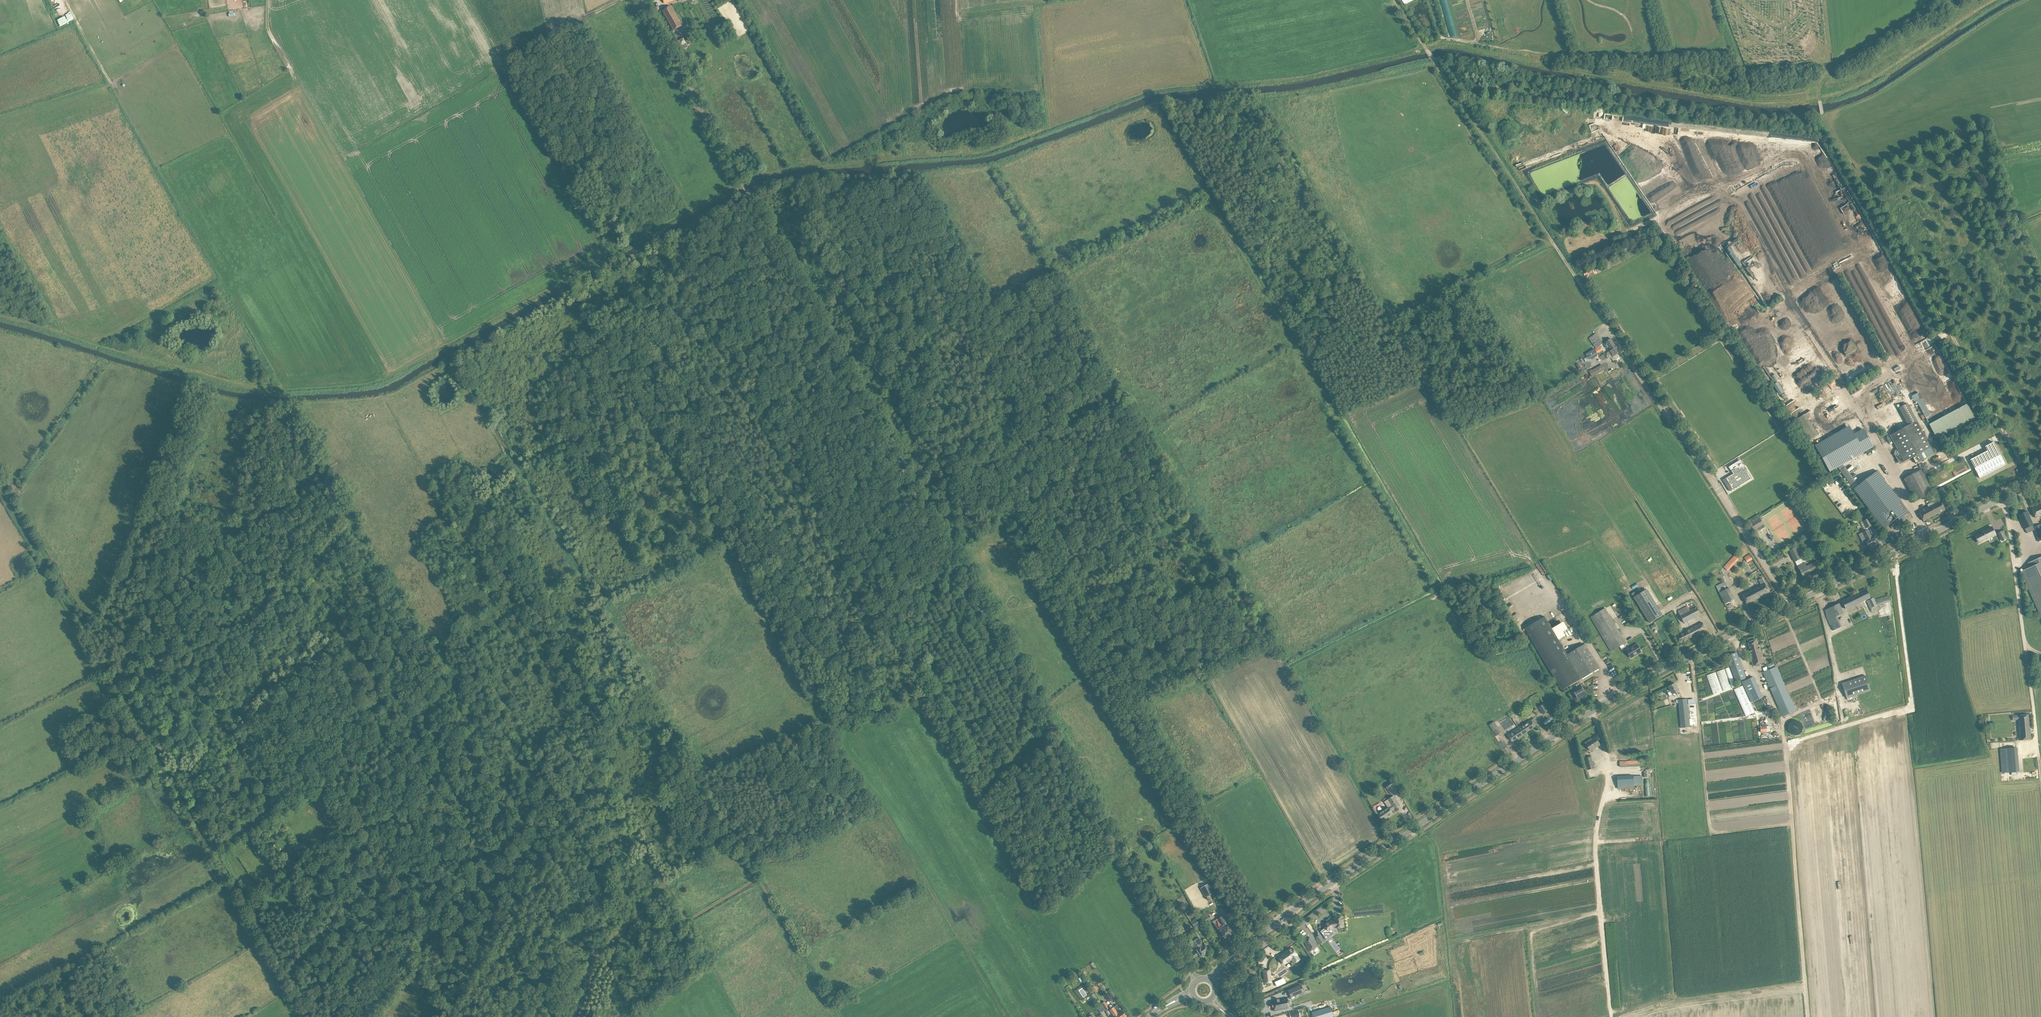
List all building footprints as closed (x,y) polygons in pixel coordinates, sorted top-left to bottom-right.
[(663,10),(674,30),(678,28),(681,26),(670,6),(663,10)] [(57,23),(59,27),(71,21),(69,14),(59,19),(60,22),(57,23)] [(1445,17),(1450,37),(1457,35),(1451,15),(1445,17)] [(1821,170),(1833,193),(1842,188),(1830,166),(1821,170)] [(1637,232),(1639,238),(1648,234),(1646,228),(1637,232)] [(1735,247),(1742,243),(1738,238),(1728,245),(1729,247),(1725,249),(1737,266),(1744,261),(1735,247)] [(1596,333),(1588,338),(1595,348),(1603,343),(1596,333)] [(1611,350),(1606,353),(1608,355),(1606,356),(1609,359),(1612,358),(1613,360),(1616,359),(1617,359),(1620,357),(1617,354),(1620,352),(1616,346),(1611,339),(1603,344),(1606,348),(1608,346),(1610,349),(1611,350)] [(1597,354),(1598,354),(1595,349),(1594,348),(1586,354),(1589,359),(1592,358),(1593,359),(1598,355),(1597,354)] [(1589,371),(1592,377),(1601,372),(1598,368),(1593,371),(1592,369),(1589,371)] [(1773,385),(1780,395),(1784,392),(1777,382),(1773,385)] [(1919,392),(1913,394),(1925,418),(1930,415),(1919,392)] [(1935,437),(1975,418),(1968,404),(1929,423),(1935,437)] [(1795,420),(1809,441),(1818,435),(1804,414),(1795,420)] [(1917,421),(1890,435),(1897,449),(1895,450),(1894,454),(1899,462),(1902,463),(1913,457),(1916,463),(1934,454),(1917,421)] [(1849,426),(1815,445),(1830,472),(1874,447),(1863,428),(1854,434),(1849,426)] [(1996,446),(1987,451),(1970,460),(1975,469),(1979,478),(2006,464),(2001,455),(1996,446)] [(1936,466),(1927,472),(1931,477),(1939,471),(1936,466)] [(1726,478),(1723,480),(1730,491),(1733,489),(1751,478),(1752,478),(1745,467),(1734,468),(1731,470),(1733,473),(1726,478)] [(1904,479),(1915,501),(1933,492),(1921,470),(1904,479)] [(1897,517),(1898,519),(1910,513),(1878,471),(1854,489),(1884,528),(1896,519),(1895,519),(1897,517)] [(1936,490),(1940,499),(1946,496),(1942,487),(1936,490)] [(1929,507),(1919,512),(1924,521),(1946,509),(1941,500),(1935,504),(1933,501),(1927,504),(1929,507)] [(2040,515),(2040,504),(2031,509),(2036,518),(2040,515)] [(2025,529),(2033,525),(2027,511),(2018,515),(2025,529)] [(1749,522),(1755,531),(1758,529),(1757,528),(1763,524),(1759,517),(1749,522)] [(1871,526),(1868,518),(1862,522),(1866,530),(1868,529),(1867,528),(1871,526)] [(2033,527),(2034,530),(2038,541),(2040,540),(2040,524),(2033,527)] [(1992,527),(1975,535),(1975,536),(1979,534),(1980,536),(1978,536),(1980,540),(1982,539),(1983,541),(1988,538),(1994,536),(1996,535),(1992,527)] [(1868,545),(1869,548),(1877,544),(1873,537),(1872,537),(1868,530),(1862,533),(1866,540),(1865,541),(1863,542),(1865,547),(1868,545)] [(1790,551),(1795,561),(1796,561),(1804,578),(1809,575),(1807,572),(1819,566),(1817,561),(1805,568),(1801,559),(1804,557),(1799,546),(1790,551)] [(1749,554),(1744,558),(1747,562),(1752,559),(1749,554)] [(1723,567),(1728,571),(1739,559),(1734,555),(1723,567)] [(2020,572),(2040,617),(2040,557),(2028,563),(2030,567),(2020,572)] [(1521,575),(1518,576),(1525,591),(1528,589),(1521,575)] [(1742,595),(1747,604),(1770,592),(1765,583),(1762,578),(1759,580),(1761,585),(1742,595)] [(1720,593),(1729,589),(1725,581),(1716,586),(1720,593)] [(1634,597),(1650,623),(1662,615),(1647,589),(1634,597)] [(1843,601),(1847,609),(1870,597),(1866,590),(1843,601)] [(1891,602),(1889,596),(1876,600),(1878,606),(1883,604),(1890,602),(1891,602)] [(1868,600),(1872,607),(1877,605),(1874,598),(1868,600)] [(1679,610),(1678,611),(1684,622),(1685,621),(1700,614),(1694,602),(1679,610)] [(1839,603),(1825,610),(1827,619),(1828,620),(1830,625),(1833,624),(1831,619),(1837,616),(1844,613),(1839,603)] [(1605,609),(1590,618),(1605,641),(1611,652),(1626,643),(1621,635),(1622,634),(1621,631),(1620,632),(1605,609)] [(1849,615),(1854,626),(1866,620),(1864,616),(1862,617),(1859,610),(1849,615)] [(1880,616),(1882,623),(1892,621),(1890,614),(1880,616)] [(1582,679),(1567,654),(1545,616),(1525,628),(1562,690),(1575,683),(1579,680),(1582,679)] [(1678,629),(1675,630),(1677,635),(1676,636),(1678,639),(1680,643),(1706,630),(1702,622),(1680,633),(1678,629)] [(1747,645),(1749,649),(1753,665),(1764,662),(1761,651),(1760,646),(1758,647),(1756,640),(1748,642),(1749,644),(1747,645)] [(1626,650),(1630,657),(1637,653),(1638,654),(1642,652),(1639,647),(1637,643),(1626,650)] [(1585,644),(1567,654),(1582,679),(1599,669),(1585,644)] [(1727,656),(1728,661),(1736,682),(1746,678),(1737,652),(1727,656)] [(1730,667),(1706,674),(1712,694),(1736,687),(1730,667)] [(1763,673),(1782,716),(1795,711),(1776,667),(1763,673)] [(1866,675),(1842,683),(1847,698),(1857,695),(1871,690),(1866,675)] [(1742,682),(1751,702),(1763,697),(1754,677),(1742,682)] [(1579,680),(1575,683),(1578,689),(1574,691),(1578,699),(1587,694),(1579,680)] [(1669,687),(1670,689),(1667,691),(1669,695),(1673,694),(1676,692),(1678,695),(1681,694),(1675,683),(1669,687)] [(1678,700),(1681,728),(1690,727),(1687,699),(1678,700)] [(1742,707),(1745,715),(1766,707),(1763,699),(1742,707)] [(1538,707),(1543,715),(1549,711),(1544,704),(1538,707)] [(2012,716),(2013,719),(2019,719),(2021,740),(2031,739),(2029,714),(2012,716)] [(1545,724),(1554,720),(1552,716),(1543,720),(1545,724)] [(1531,720),(1518,728),(1523,735),(1535,726),(1533,722),(1531,720)] [(1489,725),(1496,736),(1501,732),(1498,726),(1494,721),(1489,725)] [(1523,735),(1518,728),(1508,735),(1509,737),(1512,742),(1523,735)] [(1585,743),(1591,751),(1600,745),(1595,737),(1590,741),(1589,740),(1585,743)] [(2000,749),(2002,772),(2018,771),(2016,747),(2000,749)] [(1594,765),(1595,765),(1594,762),(1593,762),(1591,756),(1585,758),(1588,770),(1595,768),(1594,765)] [(1625,776),(1617,776),(1618,789),(1626,789),(1625,776)] [(1378,814),(1380,816),(1382,821),(1393,814),(1391,811),(1394,808),(1400,805),(1394,796),(1388,800),(1392,805),(1389,807),(1389,808),(1378,814)] [(1200,888),(1205,898),(1214,892),(1209,883),(1200,888)] [(1202,918),(1206,923),(1212,919),(1209,914),(1202,918)] [(1218,928),(1224,938),(1232,933),(1229,928),(1230,928),(1229,925),(1228,926),(1222,916),(1218,918),(1222,926),(1218,928)] [(1326,928),(1321,931),(1327,939),(1331,936),(1327,931),(1330,929),(1332,928),(1335,928),(1335,926),(1343,925),(1342,916),(1334,917),(1334,921),(1329,921),(1324,925),(1326,928)] [(1191,922),(1195,928),(1200,925),(1196,918),(1191,922)] [(1320,944),(1324,941),(1319,935),(1315,937),(1320,944)] [(1197,949),(1196,949),(1201,956),(1209,951),(1204,944),(1201,946),(1199,943),(1202,942),(1199,937),(1192,942),(1197,949)] [(1306,946),(1310,951),(1317,946),(1313,941),(1312,941),(1309,937),(1304,941),(1307,945),(1306,946)] [(1296,954),(1292,948),(1285,952),(1278,956),(1284,964),(1291,959),(1294,963),(1300,959),(1296,954)] [(1283,978),(1275,982),(1277,986),(1285,983),(1283,978)] [(1288,989),(1291,996),(1303,990),(1300,983),(1288,989)] [(1288,1000),(1273,1002),(1274,1011),(1290,1009),(1288,1000)] [(1312,1013),(1314,1016),(1317,1016),(1333,1011),(1329,1001),(1315,1007),(1317,1012),(1312,1013)] [(1114,1007),(1120,1016),(1126,1016),(1122,1010),(1121,1010),(1117,1005),(1114,1007)] [(1114,1007),(1110,1010),(1114,1015),(1113,1016),(1114,1016),(1120,1016),(1114,1007)]
